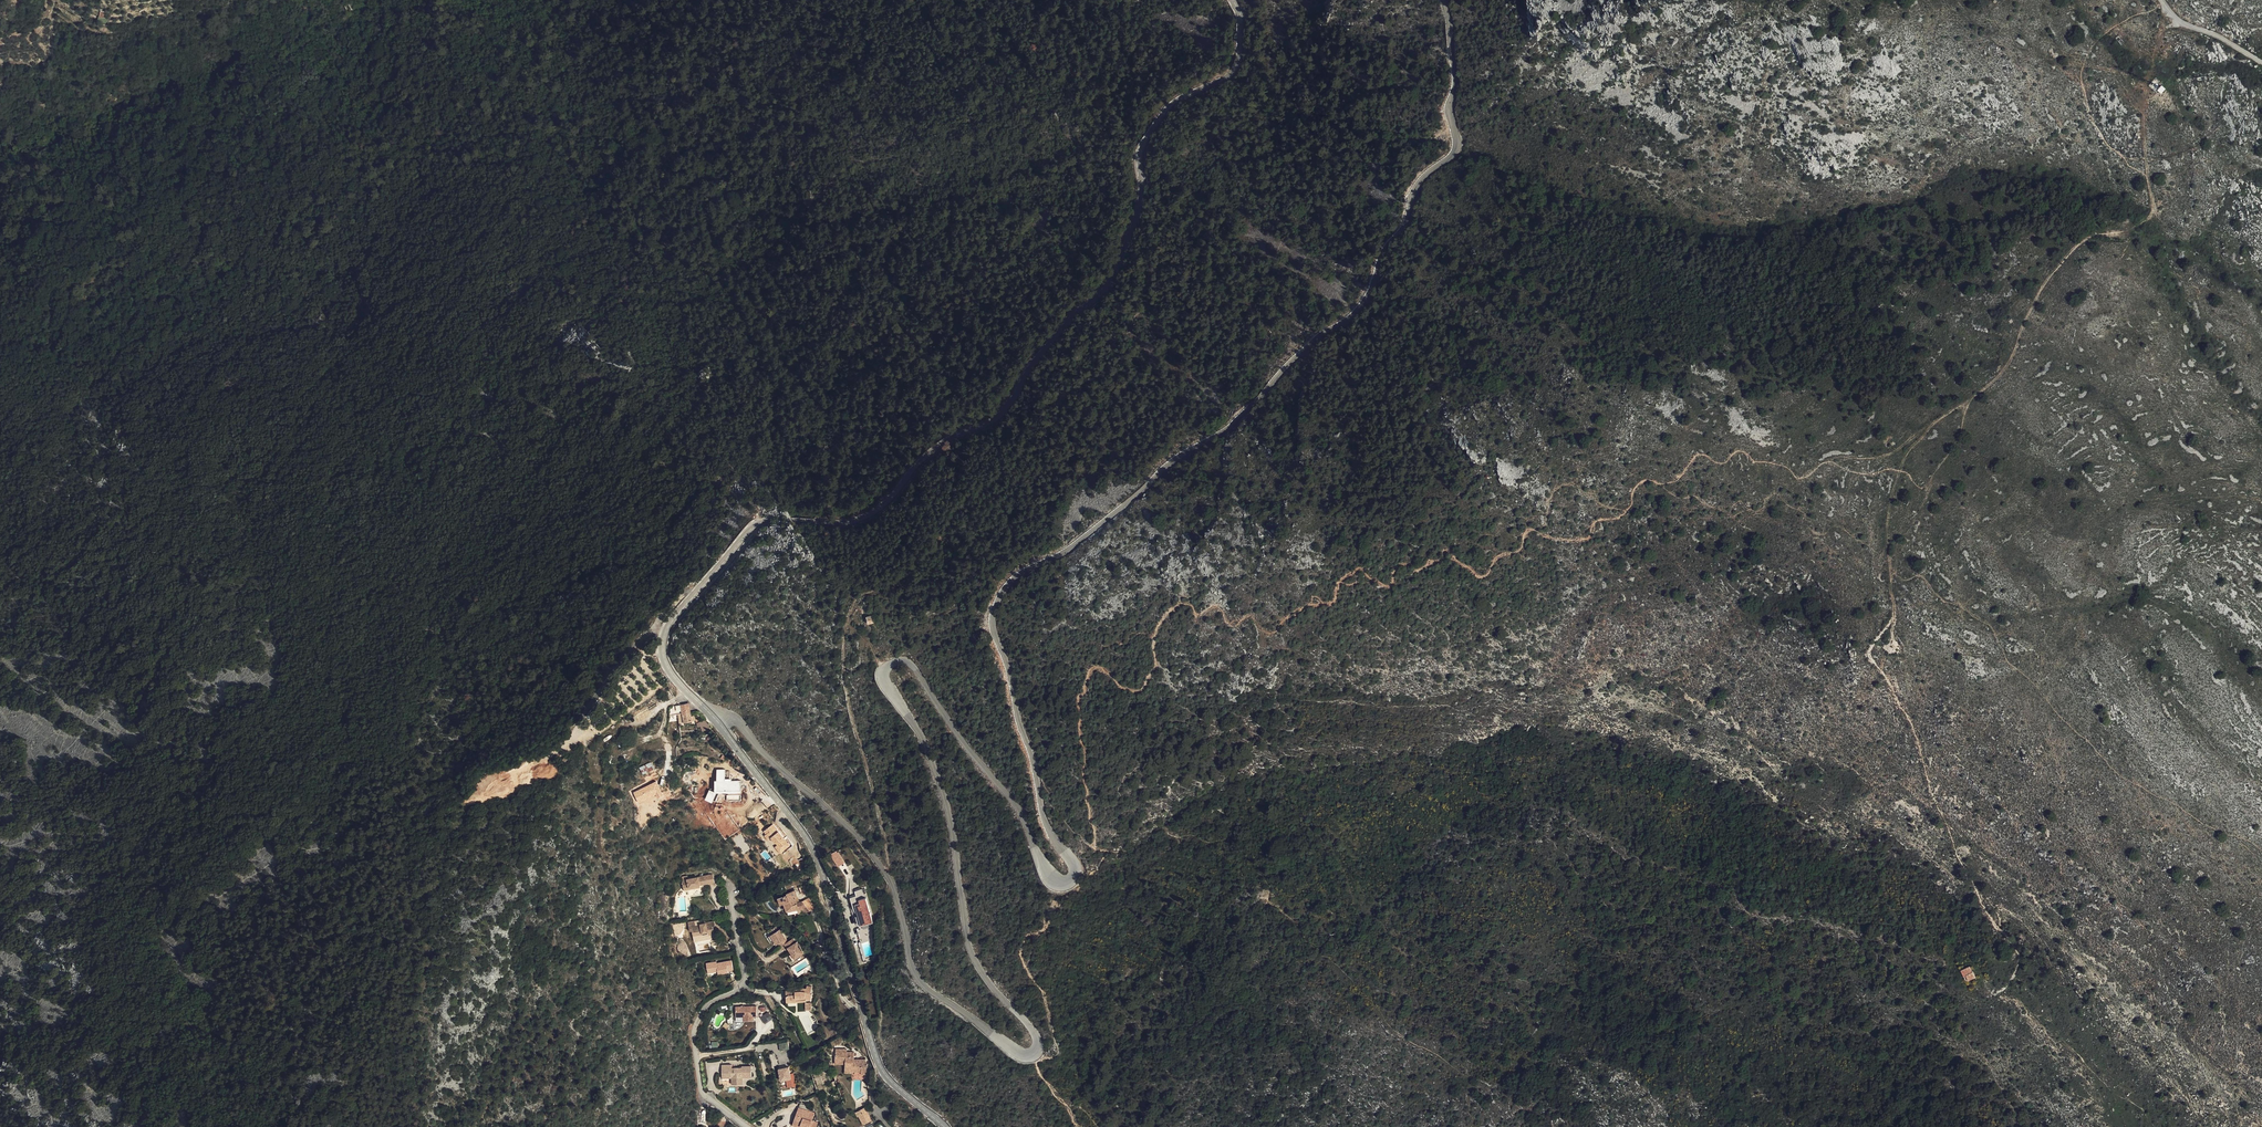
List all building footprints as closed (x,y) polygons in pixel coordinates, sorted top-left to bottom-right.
[(2116,230),(2118,218),(2109,216),(2107,228),(2116,230)] [(209,250),(210,258),(218,258),(218,253),(218,249),(209,250)] [(233,264),(228,257),(226,258),(222,261),(227,268),(233,264)] [(5,347),(0,350),(0,354),(3,358),(10,353),(5,347)] [(677,714),(690,712),(688,704),(675,706),(676,714),(677,714)] [(690,712),(677,714),(679,723),(696,720),(695,715),(691,716),(690,712)] [(702,726),(705,729),(710,727),(705,720),(700,722),(697,723),(697,726),(698,725),(699,728),(702,726)] [(653,761),(640,766),(642,773),(656,769),(653,761)] [(776,822),(764,830),(769,838),(772,836),(778,844),(775,846),(780,852),(791,845),(776,822)] [(765,850),(762,852),(767,860),(770,858),(765,850)] [(838,852),(832,855),(840,868),(846,864),(838,852)] [(680,878),(682,888),(692,887),(692,885),(698,884),(698,883),(701,883),(701,884),(713,883),(712,875),(680,878)] [(855,896),(851,898),(854,906),(851,907),(854,915),(860,913),(864,926),(875,922),(867,897),(868,897),(867,892),(866,893),(864,889),(863,889),(862,888),(857,890),(859,895),(855,896)] [(786,893),(777,895),(779,903),(782,902),(784,909),(790,908),(791,913),(807,911),(800,901),(797,902),(795,902),(793,898),(796,897),(793,889),(785,891),(786,893)] [(716,926),(715,922),(696,926),(696,923),(691,924),(691,928),(690,928),(691,934),(693,933),(695,939),(704,937),(704,934),(709,933),(710,937),(716,935),(714,927),(716,926)] [(766,928),(774,941),(776,940),(778,944),(782,942),(785,946),(786,945),(790,951),(793,955),(798,952),(802,949),(795,939),(794,940),(791,936),(786,939),(778,927),(776,928),(773,924),(766,928)] [(793,955),(790,951),(787,952),(792,959),(799,954),(798,952),(793,955)] [(731,970),(736,968),(734,959),(720,962),(719,961),(709,963),(711,972),(721,970),(721,973),(731,971),(731,970)] [(1967,980),(1975,979),(1974,973),(1972,973),(1970,966),(1962,968),(1963,975),(1966,974),(1967,980)] [(816,992),(815,991),(817,984),(813,983),(812,986),(806,984),(800,985),(799,987),(793,987),(793,991),(791,994),(791,1000),(801,1000),(800,995),(805,995),(811,997),(811,998),(815,999),(816,992)] [(761,1005),(740,1004),(740,1015),(747,1015),(747,1019),(757,1019),(757,1015),(761,1015),(761,1005)] [(880,1006),(871,1007),(872,1017),(880,1015),(880,1006)] [(761,1016),(765,1023),(773,1018),(769,1011),(761,1016)] [(788,1041),(780,1042),(781,1050),(789,1049),(788,1041)] [(851,1050),(839,1047),(836,1062),(848,1064),(848,1066),(855,1067),(855,1070),(863,1071),(863,1073),(868,1074),(869,1068),(868,1062),(857,1060),(858,1054),(850,1052),(851,1050)] [(722,1063),(721,1077),(731,1077),(731,1079),(742,1079),(742,1076),(751,1076),(751,1065),(741,1065),(741,1066),(732,1066),(732,1063),(722,1063)] [(791,1066),(780,1068),(782,1080),(792,1078),(791,1066)] [(791,1123),(798,1126),(799,1126),(800,1124),(806,1126),(814,1126),(816,1122),(810,1120),(813,1113),(797,1106),(791,1123)] [(874,1120),(869,1106),(863,1109),(865,1113),(862,1114),(866,1123),(874,1120)]
